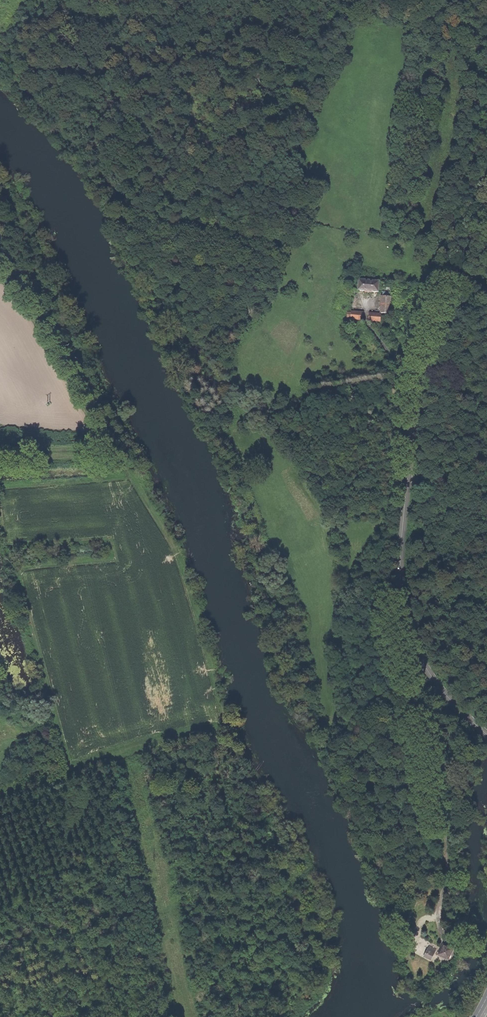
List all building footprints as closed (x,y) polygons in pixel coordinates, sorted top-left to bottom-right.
[(366,290),(377,290),(378,280),(359,279),(357,289),(366,290)] [(383,291),(381,312),(389,313),(391,292),(383,291)] [(285,401),(272,404),(275,414),(287,411),(285,401)] [(451,954),(453,948),(444,944),(438,955),(448,960),(451,954)] [(428,965),(432,958),(425,955),(422,961),(428,965)]
